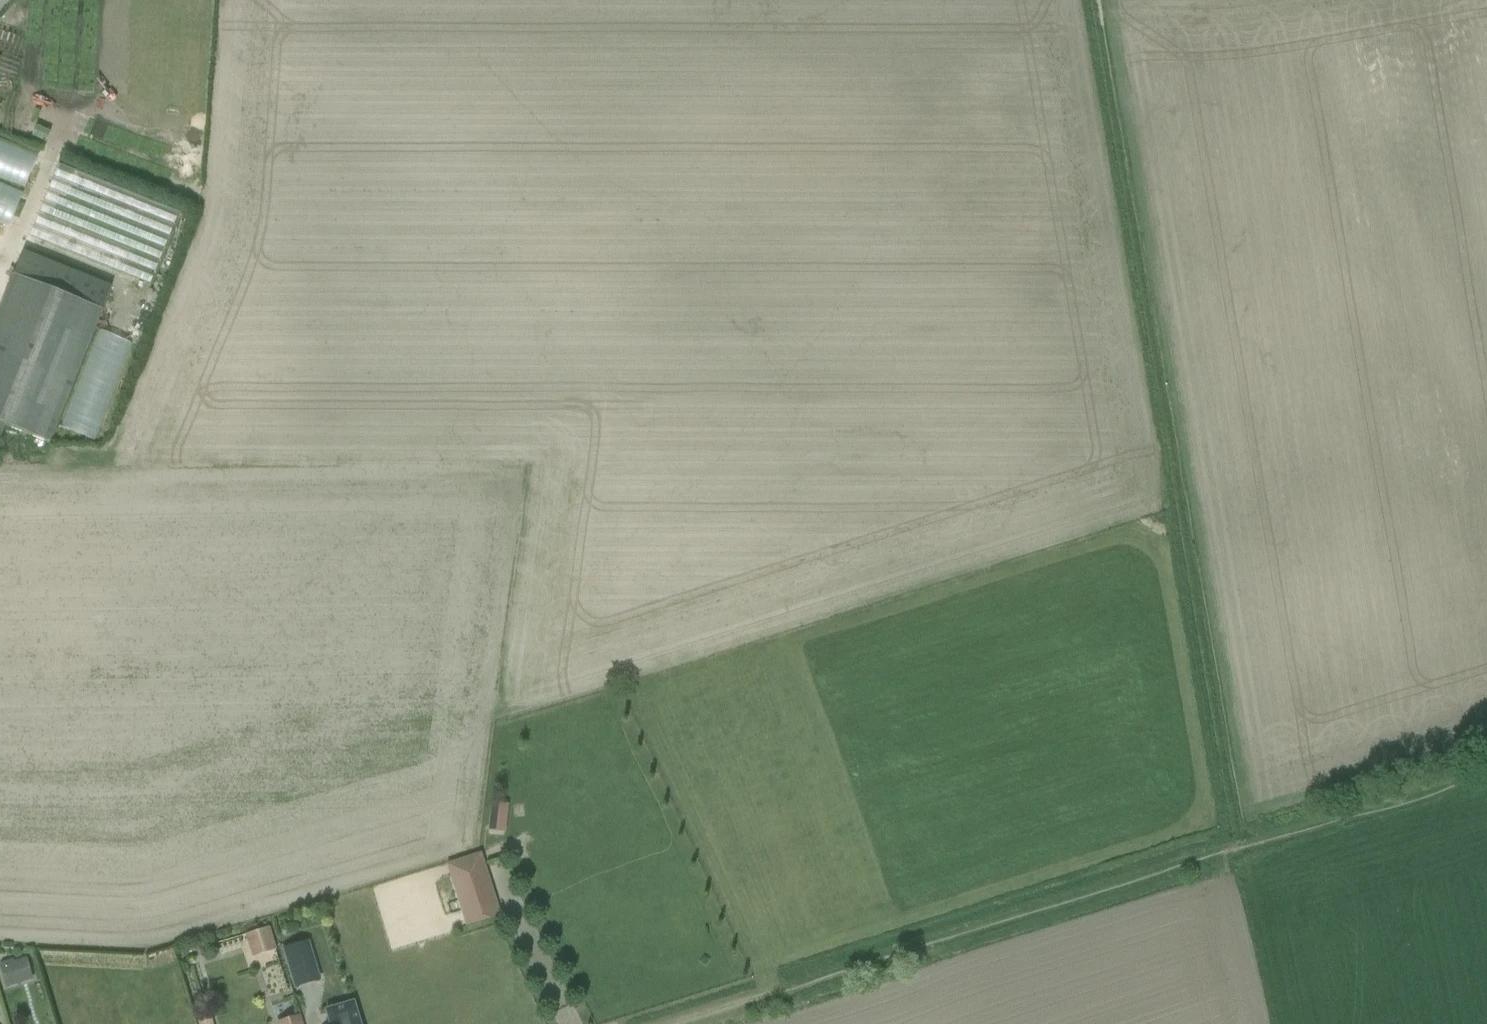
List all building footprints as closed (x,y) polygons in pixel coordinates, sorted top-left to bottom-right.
[(178,213),(59,166),(31,237),(150,284),(178,213)] [(50,443),(103,310),(13,275),(0,308),(0,439),(5,425),(50,443)] [(488,831),(505,833),(509,803),(506,803),(491,801),(488,831)] [(462,912),(496,902),(487,871),(453,881),(462,912)] [(251,954),(276,949),(271,925),(246,930),(251,954)] [(297,986),(318,979),(307,942),(286,949),(297,986)] [(0,965),(0,967),(4,981),(31,973),(26,957),(0,965)] [(330,1010),(334,1023),(359,1023),(353,1003),(330,1010)] [(276,1023),(302,1023),(300,1016),(276,1023)]
